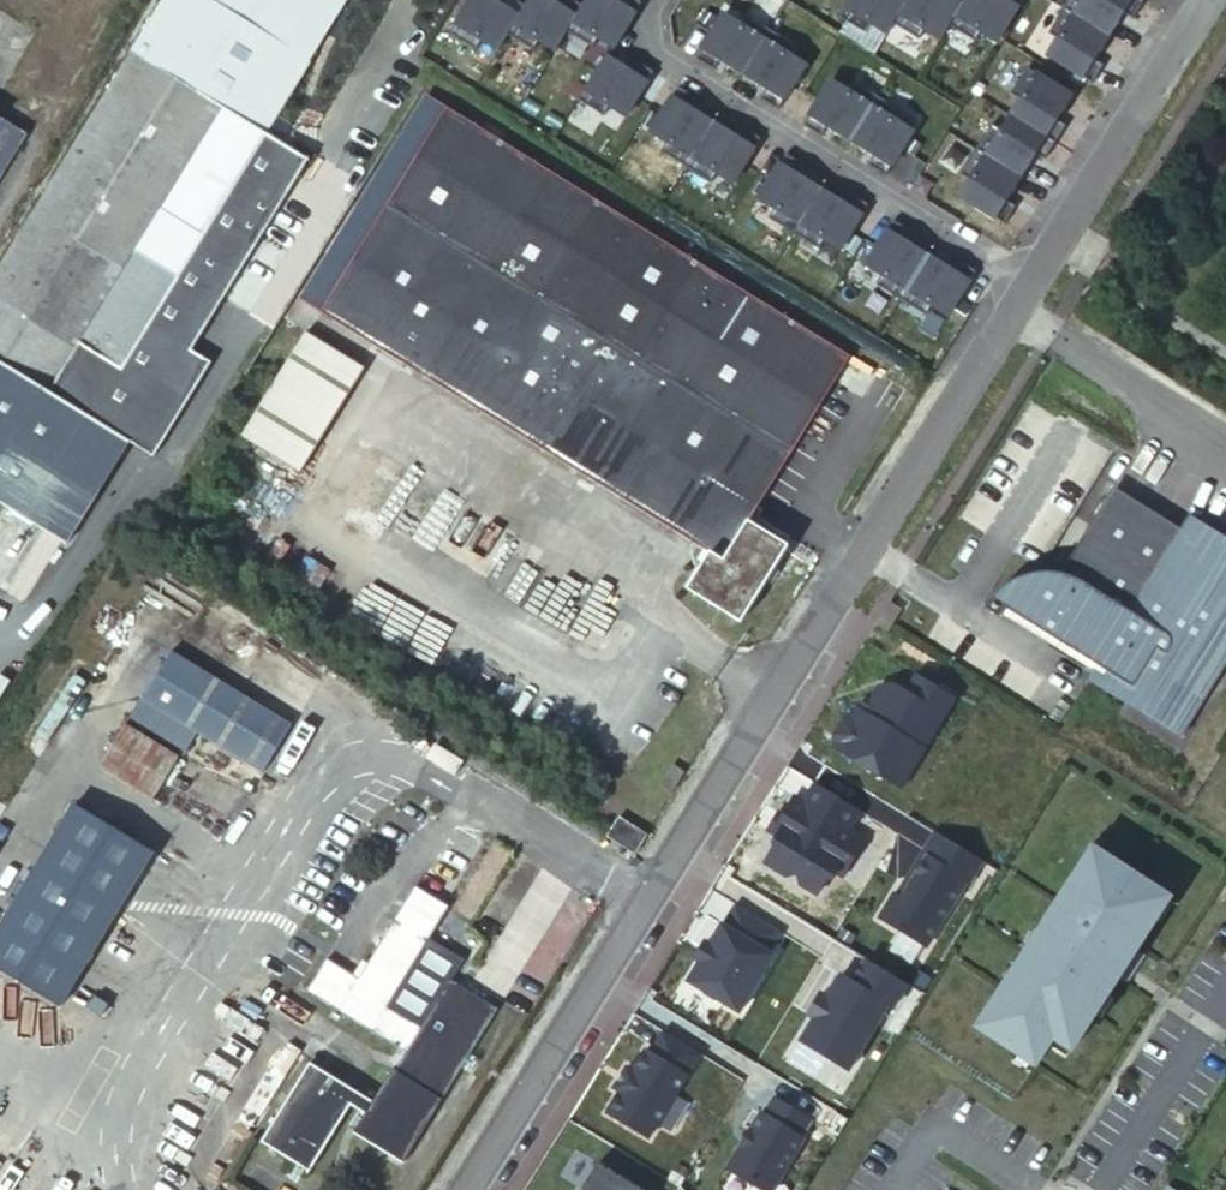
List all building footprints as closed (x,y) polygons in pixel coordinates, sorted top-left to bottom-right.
[(339,0),(180,0),(0,292),(0,502),(58,538),(121,435),(154,455),(212,361),(192,349),(308,161),(264,134),(346,1),(339,0)] [(497,0),(472,0),(451,34),(477,50),(482,40),(497,50),(508,33),(525,5),(517,0),(504,0),(502,3),(497,0)] [(555,0),(528,0),(525,5),(508,33),(534,49),(540,40),(556,50),(568,30),(583,5),(576,0),(561,0),(560,3),(555,0)] [(583,5),(568,30),(593,46),(599,37),(615,46),(643,2),(640,0),(586,0),(583,5)] [(889,36),(896,26),(912,0),(854,0),(842,20),(868,35),(873,26),(889,36)] [(943,43),(952,28),(970,0),(912,0),(896,26),(921,42),(927,32),(943,43)] [(999,45),(1027,0),(970,0),(952,28),(978,44),(984,35),(999,45)] [(1141,0),(1076,0),(1069,11),(1115,40),(1129,17),(1139,23),(1150,6),(1141,0)] [(1115,40),(1069,11),(1053,37),(1063,43),(1053,58),(1098,87),(1109,69),(1100,63),(1115,40)] [(721,62),(744,76),(772,32),(747,16),(741,25),(725,15),(697,60),(715,71),(721,62)] [(772,32),(744,76),(767,91),(762,100),(779,111),(808,66),(792,57),(797,47),(772,32)] [(624,67),(606,56),(578,101),(604,117),(609,108),(626,118),(653,73),(630,58),(624,67)] [(1076,101),(1031,73),(1016,97),(1025,102),(1014,119),(1059,148),(1070,130),(1061,125),(1076,101)] [(829,129),(852,144),(880,99),(855,83),(849,92),(833,83),(805,127),(823,138),(829,129)] [(687,169),(715,124),(691,109),(697,100),(679,89),(651,134),(667,144),(661,153),(687,169)] [(880,99),(852,144),(875,158),(870,168),(887,179),(915,134),(900,124),(905,115),(880,99)] [(353,217),(372,228),(384,209),(793,463),(837,391),(849,371),(851,367),(426,103),(376,186),(373,185),(353,217)] [(26,133),(0,116),(0,175),(26,133)] [(1059,148),(1014,119),(1005,134),(996,128),(980,154),(1025,182),(1039,159),(1049,164),(1059,148)] [(738,138),(715,124),(687,169),(712,185),(718,175),(734,185),(762,140),(744,129),(738,138)] [(1025,182),(980,154),(963,179),(973,185),(963,201),(1008,229),(1019,211),(1010,206),(1025,182)] [(846,206),(823,191),(795,236),(820,252),(826,243),(842,253),(869,208),(852,197),(846,206)] [(372,228),(345,272),(316,318),(621,508),(630,494),(701,537),(692,552),(697,555),(710,563),(698,582),(686,602),(741,635),(789,557),(749,533),(793,463),(384,209),(372,228)] [(326,261),(345,272),(372,228),(353,217),(326,261)] [(902,303),(930,259),(907,244),(913,235),(895,224),(867,269),(883,279),(877,288),(902,303)] [(954,273),(930,259),(902,303),(928,319),(934,310),(949,320),(977,275),(960,264),(954,273)] [(320,271),(298,306),(316,317),(338,281),(320,271)] [(331,428),(365,374),(305,337),(273,391),(331,428)] [(278,514),(331,428),(273,391),(220,479),(278,514)] [(1114,482),(1105,496),(1170,538),(1179,524),(1114,482)] [(441,538),(458,511),(417,486),(399,515),(441,538)] [(621,508),(692,552),(701,537),(630,494),(621,508)] [(1105,496),(1059,570),(1049,568),(1042,567),(1035,568),(1029,569),(1022,570),(1014,573),(1010,575),(1004,579),(1001,582),(997,585),(992,589),(988,594),(983,601),(998,610),(1003,602),(1093,660),(1083,676),(1173,734),(1225,651),(1225,536),(1188,511),(1179,524),(1170,538),(1105,496)] [(692,579),(698,582),(710,563),(697,555),(692,562),(692,579)] [(292,730),(171,650),(139,701),(261,780),(292,730)] [(835,745),(899,785),(954,697),(904,666),(873,714),(859,706),(856,712),(848,713),(836,731),(835,745)] [(176,759),(124,725),(97,766),(150,800),(176,759)] [(152,854),(71,802),(11,896),(93,947),(152,854)] [(858,833),(812,805),(801,824),(793,819),(782,838),(787,841),(776,860),(772,865),(775,866),(763,886),(785,899),(795,897),(798,907),(814,917),(827,897),(830,899),(834,893),(852,863),(850,855),(846,852),(858,833)] [(632,864),(644,846),(617,829),(605,847),(632,864)] [(984,861),(939,834),(926,857),(931,860),(906,901),(901,898),(898,896),(884,920),(928,947),(968,882),(971,884),(984,861)] [(782,838),(777,835),(765,853),(776,860),(787,841),(782,838)] [(862,862),(850,855),(852,863),(834,893),(841,897),(862,862)] [(1149,921),(1163,899),(1094,856),(1080,878),(1077,876),(978,1032),(1035,1067),(1052,1040),(1070,1051),(1117,979),(1113,976),(1120,965),(1132,972),(1141,958),(1133,952),(1152,923),(1149,921)] [(931,860),(926,857),(901,898),(906,901),(931,860)] [(11,896),(0,912),(0,971),(56,1006),(93,947),(11,896)] [(732,929),(698,986),(749,1017),(783,960),(732,929)] [(305,1002),(403,1064),(418,1042),(382,1019),(426,951),(395,931),(356,992),(324,972),(305,1002)] [(909,985),(868,960),(854,983),(842,976),(802,1042),(850,1071),(889,1006),(894,1009),(909,985)] [(454,1077),(463,1064),(491,1020),(448,993),(418,1042),(403,1064),(392,1082),(389,1081),(368,1114),(356,1106),(352,1112),(380,1129),(409,1148),(454,1077)] [(695,1080),(659,1058),(646,1080),(641,1077),(629,1098),(622,1095),(610,1116),(616,1119),(603,1141),(644,1165),(695,1080)] [(473,1070),(463,1064),(454,1077),(464,1083),(473,1070)] [(306,1074),(302,1080),(352,1112),(356,1106),(306,1074)] [(395,1172),(409,1148),(380,1129),(352,1112),(302,1080),(256,1152),(304,1183),(347,1117),(361,1125),(350,1143),(395,1172)] [(776,1099),(766,1115),(763,1114),(751,1133),(754,1135),(746,1148),(743,1146),(730,1169),(765,1189),(775,1189),(805,1139),(802,1137),(812,1121),(776,1099)] [(601,1165),(586,1189),(643,1189),(601,1165)]
